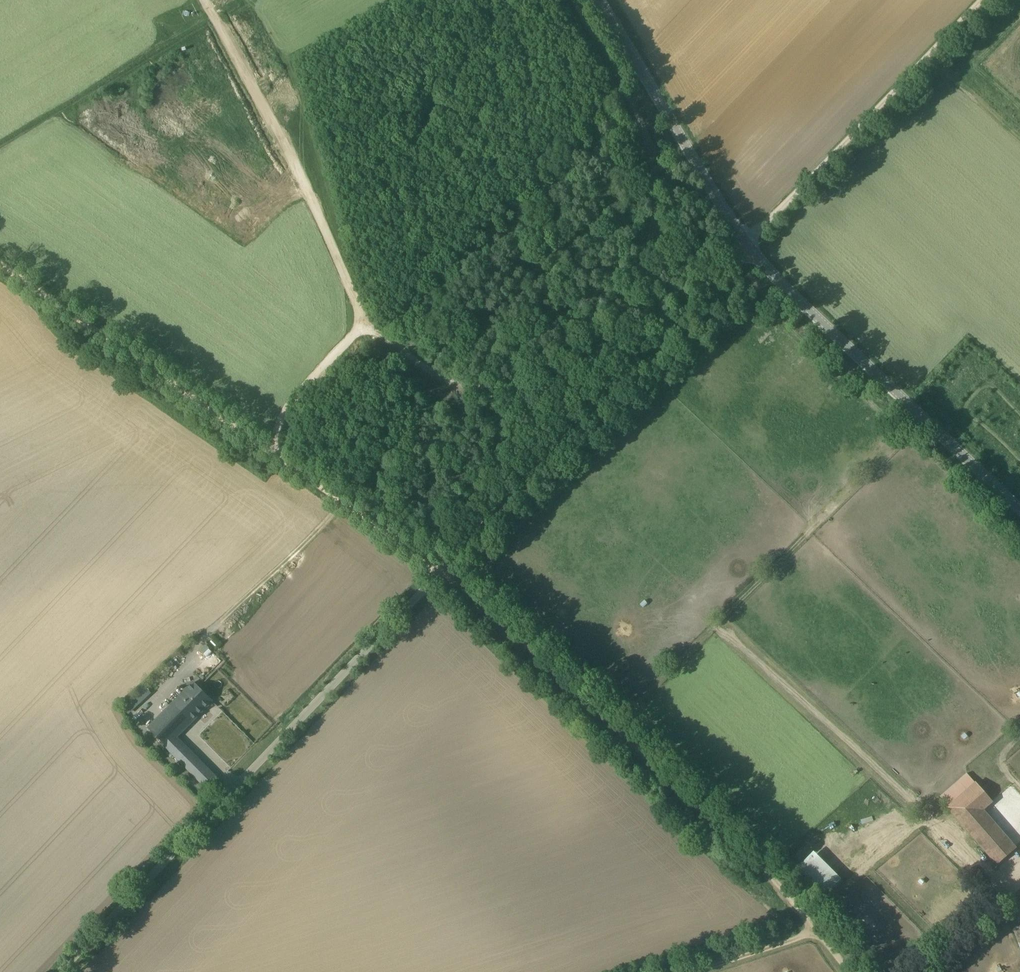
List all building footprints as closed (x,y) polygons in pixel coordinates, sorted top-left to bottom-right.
[(194,682),(148,728),(167,747),(213,701),(194,682)] [(202,764),(193,773),(207,787),(216,779),(202,764)] [(993,801),(977,783),(949,807),(998,863),(1015,848),(982,810),(993,801)] [(823,893),(839,878),(813,851),(797,866),(823,893)]
